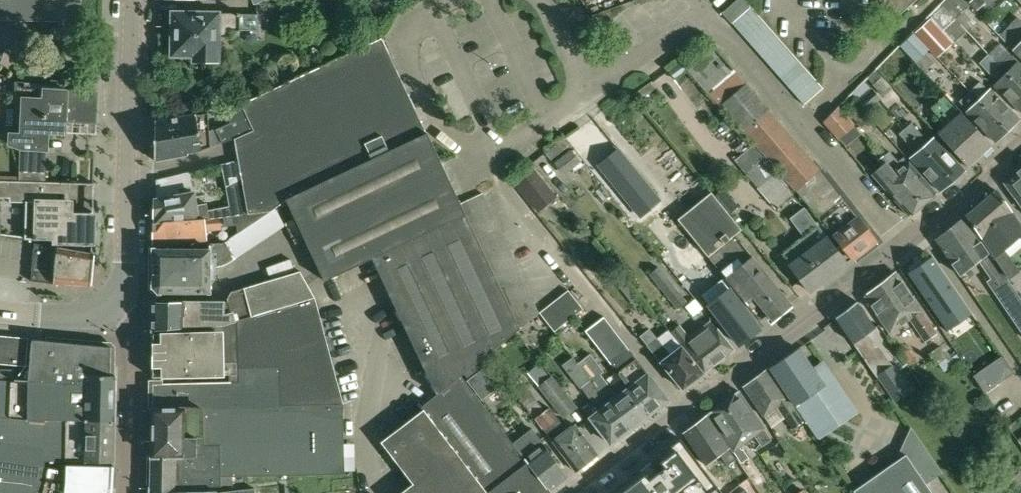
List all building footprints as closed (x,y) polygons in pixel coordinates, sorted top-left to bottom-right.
[(64,20),(65,0),(0,0),(0,18),(64,20)] [(748,0),(736,0),(724,10),(734,21),(752,5),(748,0)] [(896,17),(915,0),(881,0),(896,17)] [(976,21),(966,9),(971,4),(968,1),(967,0),(945,0),(943,2),(968,30),(976,21)] [(968,1),(971,4),(976,10),(986,1),(989,4),(993,0),(970,0),(968,1)] [(955,42),(968,30),(943,2),(942,3),(943,5),(931,16),(955,42)] [(741,31),(760,14),(752,5),(734,21),(733,22),(741,31)] [(173,11),(172,54),(195,55),(194,59),(222,60),(222,36),(232,36),(232,30),(240,30),(240,29),(257,30),(257,13),(240,13),(173,11)] [(748,40),(768,23),(760,14),(741,31),(748,40)] [(1012,48),(1020,40),(1020,18),(1018,15),(999,35),(1012,48)] [(916,33),(937,57),(953,43),(930,18),(916,33)] [(756,49),(776,32),(768,23),(748,40),(756,49)] [(764,58),(784,41),(776,32),(756,49),(764,58)] [(902,45),(912,55),(924,43),(913,34),(902,45)] [(382,37),(242,103),(254,129),(235,138),(242,177),(248,213),(274,202),(285,196),(286,198),(427,132),(382,37)] [(1012,48),(1020,57),(1020,40),(1012,48)] [(707,41),(681,61),(707,92),(732,71),(731,71),(734,68),(728,61),(715,45),(714,46),(712,43),(711,43),(709,41),(707,41)] [(772,67),(791,50),(784,41),(764,58),(772,67)] [(780,76),(799,59),(791,50),(772,67),(780,76)] [(1000,65),(1007,72),(1010,69),(1018,78),(1015,81),(1020,87),(1020,63),(1011,54),(1000,65)] [(788,85),(807,68),(799,59),(780,76),(788,85)] [(1015,81),(1018,78),(1010,69),(1007,72),(1000,65),(992,72),(999,79),(994,84),(1020,111),(1020,87),(1015,81)] [(796,94),(815,77),(807,68),(788,85),(796,94)] [(893,87),(877,68),(867,77),(883,95),(893,87)] [(815,77),(796,94),(805,105),(824,88),(815,77)] [(96,122),(98,91),(70,89),(71,81),(53,80),(52,84),(25,82),(25,80),(15,79),(12,143),(22,147),(47,148),(48,131),(66,131),(66,120),(96,122)] [(971,90),(1007,131),(1020,119),(991,88),(989,90),(980,81),(971,90)] [(881,98),(873,88),(871,89),(864,82),(853,92),(860,99),(859,100),(867,110),(881,98)] [(747,83),(721,106),(795,191),(796,191),(853,259),(877,241),(821,169),(747,83)] [(996,142),(1007,131),(971,90),(960,100),(968,109),(967,111),(996,142)] [(968,166),(992,144),(945,94),(930,107),(947,125),(938,133),(968,166)] [(222,143),(235,138),(254,129),(242,103),(225,111),(230,121),(216,128),(216,127),(210,130),(208,111),(155,120),(155,160),(187,154),(198,150),(202,149),(202,148),(211,145),(222,142),(222,143)] [(855,125),(838,106),(824,121),(839,138),(855,125)] [(906,128),(952,180),(966,167),(936,134),(929,141),(912,122),(906,128)] [(940,191),(952,180),(906,128),(900,133),(916,152),(910,157),(940,191)] [(550,489),(513,442),(461,374),(520,327),(427,132),(286,198),(325,280),(373,257),(437,393),(421,406),(423,408),(381,441),(413,482),(399,492),(545,492),(550,489)] [(896,171),(923,203),(937,192),(909,161),(908,163),(903,157),(898,161),(890,151),(887,153),(880,144),(876,147),(890,164),(894,161),(900,168),(896,171)] [(875,174),(908,214),(923,203),(896,171),(900,168),(894,161),(890,164),(876,147),(871,151),(884,167),(875,174)] [(569,163),(573,168),(581,162),(571,150),(554,163),(560,170),(569,163)] [(619,150),(600,165),(641,214),(659,199),(619,150)] [(745,172),(775,208),(793,193),(762,159),(750,169),(749,168),(745,172)] [(46,163),(20,162),(20,180),(46,181),(46,163)] [(548,188),(530,166),(513,180),(531,202),(548,188)] [(1004,183),(1020,203),(1020,168),(1004,183)] [(199,205),(196,192),(157,199),(156,222),(210,217),(214,217),(225,216),(240,214),(248,213),(242,177),(227,186),(230,205),(208,209),(207,202),(199,205)] [(53,181),(46,181),(20,180),(0,180),(0,197),(10,197),(10,201),(26,202),(26,238),(53,239),(53,243),(93,244),(94,211),(83,211),(83,216),(71,215),(72,201),(54,202),(53,181)] [(995,256),(1020,233),(1020,225),(996,189),(967,214),(991,250),(995,256)] [(708,256),(726,277),(734,286),(752,309),(759,303),(773,320),(792,303),(752,255),(752,256),(735,235),(742,229),(711,191),(678,218),(708,256)] [(461,201),(520,327),(540,312),(483,192),(461,201)] [(799,238),(781,252),(790,264),(810,290),(829,276),(847,262),(827,236),(805,206),(790,218),(803,235),(799,238)] [(240,214),(242,230),(247,228),(260,216),(248,213),(240,214)] [(154,222),(154,243),(210,240),(208,227),(225,225),(225,216),(214,217),(210,217),(156,222),(154,222)] [(964,216),(936,239),(961,274),(978,260),(990,278),(986,281),(991,289),(1007,278),(989,251),(988,252),(964,216)] [(155,294),(157,294),(210,295),(210,266),(222,264),(237,257),(226,241),(211,243),(211,247),(149,247),(149,288),(155,294)] [(91,286),(94,252),(35,242),(32,280),(91,286)] [(968,306),(934,256),(909,273),(943,323),(968,306)] [(294,270),(290,259),(266,268),(270,279),(294,270)] [(678,308),(687,300),(659,265),(649,273),(678,308)] [(224,324),(296,302),(316,296),(301,270),(233,292),(229,298),(230,301),(223,302),(155,301),(154,328),(171,327),(171,328),(224,324)] [(925,340),(936,333),(921,309),(896,270),(865,294),(890,332),(910,318),(925,340)] [(703,296),(740,344),(761,328),(751,316),(748,318),(738,306),(740,305),(728,291),(733,286),(726,277),(703,296)] [(584,308),(569,289),(549,305),(564,324),(584,308)] [(999,300),(1020,332),(1020,298),(1015,290),(999,300)] [(171,332),(154,332),(154,376),(218,375),(218,368),(239,369),(240,380),(240,385),(254,384),(255,406),(344,403),(316,296),(296,302),(224,324),(171,328),(171,332)] [(877,327),(857,301),(836,318),(863,357),(877,347),(868,334),(877,327)] [(540,312),(555,331),(564,324),(549,305),(540,312)] [(586,329),(610,362),(631,350),(604,315),(586,329)] [(679,324),(673,329),(705,371),(734,348),(712,320),(690,338),(679,324)] [(649,328),(640,336),(648,345),(649,345),(657,338),(649,328)] [(28,338),(0,335),(0,362),(26,364),(28,338)] [(683,388),(703,371),(682,344),(671,353),(658,337),(657,338),(649,345),(683,388)] [(24,370),(23,379),(81,383),(81,378),(88,378),(88,374),(116,376),(116,368),(115,368),(112,368),(112,346),(46,340),(39,339),(33,339),(31,365),(30,370),(24,370)] [(798,348),(771,366),(813,429),(832,416),(829,411),(848,399),(824,365),(814,371),(798,348)] [(900,354),(907,365),(917,359),(909,349),(900,354)] [(577,363),(628,430),(668,399),(631,350),(610,364),(629,387),(617,396),(600,374),(605,370),(591,352),(577,363)] [(946,356),(938,362),(944,371),(960,359),(956,354),(948,359),(946,356)] [(1013,372),(1001,355),(973,374),(984,391),(1013,372)] [(583,407),(591,416),(611,443),(628,430),(577,363),(573,358),(565,364),(592,400),(583,407)] [(565,417),(566,416),(576,408),(539,362),(528,371),(565,417)] [(910,391),(893,366),(878,375),(895,401),(910,391)] [(793,428),(804,420),(788,397),(789,396),(769,368),(744,386),(764,415),(778,405),(793,428)] [(0,369),(0,377),(15,378),(15,369),(0,369)] [(46,466),(45,460),(114,462),(116,376),(88,374),(88,378),(81,378),(81,383),(23,379),(15,378),(0,377),(0,459),(46,466)] [(153,393),(153,408),(255,406),(254,384),(240,385),(240,380),(164,382),(153,393)] [(739,390),(724,401),(735,416),(740,413),(756,436),(763,445),(772,438),(764,427),(739,390)] [(709,413),(742,462),(749,456),(743,448),(742,448),(740,445),(754,434),(740,413),(735,416),(724,401),(709,413)] [(153,408),(152,492),(205,492),(205,486),(233,484),(233,476),(345,473),(344,403),(255,406),(153,408)] [(576,470),(598,453),(575,423),(566,430),(549,408),(536,418),(576,470)] [(728,464),(737,458),(729,447),(730,447),(707,415),(683,431),(706,464),(720,454),(728,464)] [(550,489),(569,475),(532,427),(513,442),(550,489)] [(714,480),(681,437),(657,455),(665,466),(659,471),(651,460),(608,492),(697,492),(714,480)] [(856,492),(934,492),(906,453),(854,490),(856,492)] [(114,464),(66,463),(66,469),(46,466),(0,459),(0,492),(113,492),(114,464)] [(1005,482),(1013,492),(1020,486),(1020,469),(1005,482)] [(739,488),(742,492),(750,492),(753,491),(747,483),(739,488)]
